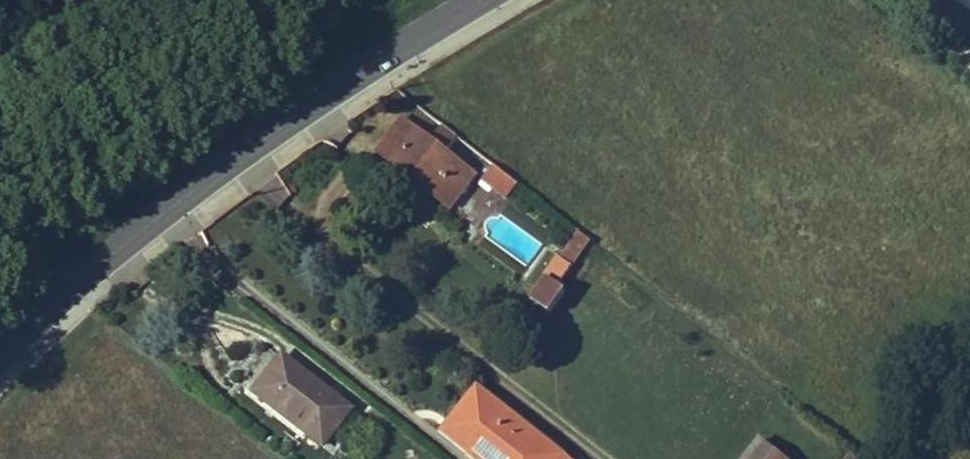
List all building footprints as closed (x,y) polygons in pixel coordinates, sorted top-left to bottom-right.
[(429,141),(401,120),(377,152),(448,206),(472,175),(444,153),(429,141)] [(443,123),(429,141),(444,153),(458,135),(443,123)] [(491,165),(481,178),(503,196),(513,182),(491,165)] [(577,234),(566,247),(577,256),(588,242),(577,234)] [(553,286),(577,256),(566,247),(543,278),(553,286)] [(346,410),(280,358),(251,393),(318,446),(346,410)] [(479,389),(460,414),(470,422),(460,435),(487,457),(485,458),(561,458),(564,456),(479,389)] [(470,422),(460,414),(445,433),(478,458),(485,458),(487,457),(460,435),(470,422)] [(762,441),(748,458),(785,458),(762,441)]
